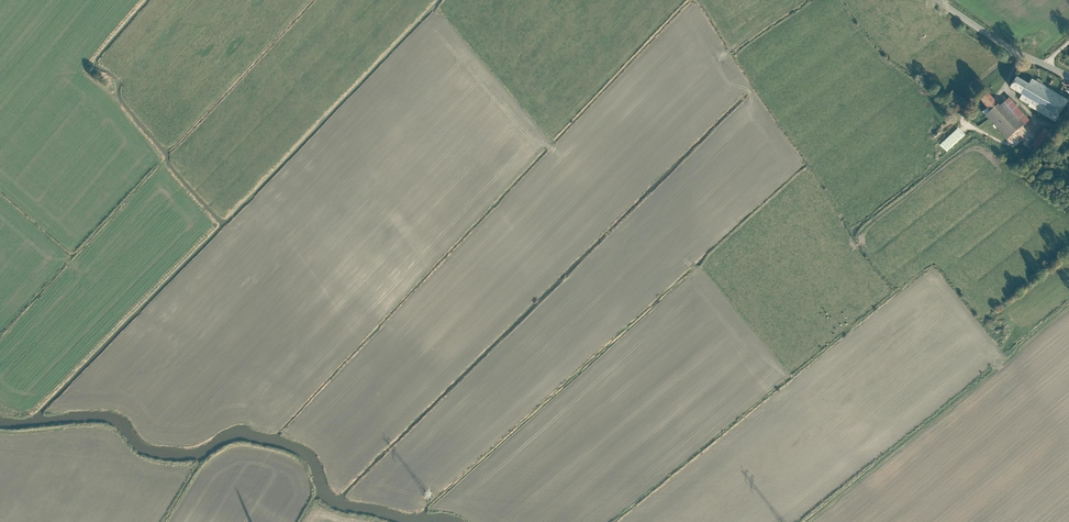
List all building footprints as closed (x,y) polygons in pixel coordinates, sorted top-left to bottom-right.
[(1068,106),(1068,97),(1042,80),(1040,83),(1033,78),(1030,83),(1019,76),(1012,88),(1025,96),(1023,99),(1032,105),(1031,107),(1057,122),(1068,106)] [(963,105),(967,100),(954,90),(950,96),(963,105)] [(1001,107),(991,94),(982,100),(993,114),(1001,107)] [(989,117),(1009,139),(1030,121),(1011,100),(1002,107),(1001,106),(1001,107),(993,114),(989,117)] [(1056,136),(1045,129),(1034,146),(1045,153),(1056,136)]
